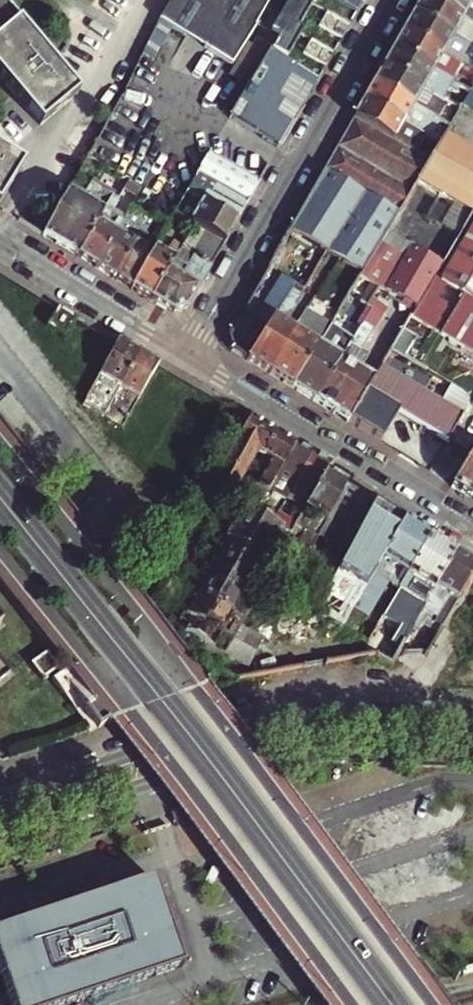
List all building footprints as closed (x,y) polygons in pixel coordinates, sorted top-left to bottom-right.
[(154,39),(227,80),(255,31),(264,36),(261,40),(271,46),(274,39),(256,28),(272,0),(177,0),(154,39)] [(414,16),(463,44),(472,50),(472,27),(427,0),(422,0),(414,16)] [(472,27),(472,3),(468,0),(427,0),(472,27)] [(0,5),(0,77),(40,126),(76,94),(0,5)] [(414,16),(403,34),(443,57),(452,62),(463,44),(414,16)] [(403,34),(393,50),(434,73),(443,57),(403,34)] [(393,50),(384,67),(437,98),(443,100),(451,83),(434,73),(393,50)] [(267,53),(230,117),(280,147),(292,126),(317,83),(295,69),(267,53)] [(384,67),(374,85),(427,116),(437,98),(384,67)] [(374,85),(364,102),(425,139),(430,132),(421,127),(427,116),(374,85)] [(461,89),(458,94),(467,99),(470,94),(461,89)] [(364,102),(354,120),(429,163),(439,146),(425,139),(364,102)] [(354,120),(325,169),(334,174),(401,212),(417,185),(429,163),(354,120)] [(439,146),(429,163),(417,185),(472,216),(472,215),(472,156),(442,140),(439,146)] [(25,168),(1,154),(5,147),(0,144),(0,206),(25,168)] [(174,215),(193,226),(224,244),(259,183),(209,154),(174,215)] [(325,169),(320,179),(328,184),(334,174),(325,169)] [(366,278),(385,249),(391,235),(401,212),(334,174),(328,184),(320,179),(288,233),(366,278)] [(68,193),(43,236),(78,258),(113,196),(93,184),(82,201),(68,193)] [(121,200),(113,196),(78,258),(96,269),(122,224),(112,217),(121,200)] [(127,216),(122,224),(96,269),(114,279),(150,219),(142,214),(137,222),(127,216)] [(168,230),(150,219),(114,279),(132,291),(156,250),(168,230)] [(193,226),(180,247),(148,301),(168,313),(185,311),(224,244),(193,226)] [(385,249),(412,262),(421,250),(391,235),(385,249)] [(443,286),(472,304),(472,235),(443,286)] [(164,255),(156,250),(132,291),(148,301),(180,247),(172,241),(164,255)] [(412,262),(390,296),(392,297),(419,311),(436,282),(446,266),(421,250),(412,262)] [(297,286),(283,277),(255,319),(269,327),(294,290),(297,286)] [(436,282),(414,319),(472,355),(472,304),(443,286),(436,282)] [(329,354),(319,348),(292,387),(313,401),(386,294),(377,288),(329,354)] [(294,291),(246,360),(272,377),(301,335),(286,327),(305,298),(294,291)] [(390,296),(386,294),(313,401),(347,423),(366,393),(374,381),(360,372),(370,357),(362,351),(394,303),(392,297),(390,296)] [(58,308),(46,328),(67,340),(79,320),(58,308)] [(315,315),(301,335),(272,377),(292,387),(319,348),(333,327),(315,315)] [(405,332),(392,353),(405,361),(418,340),(405,332)] [(141,353),(120,341),(84,405),(104,417),(141,353)] [(159,364),(141,353),(104,417),(123,428),(157,368),(159,364)] [(462,419),(382,369),(374,381),(366,393),(347,423),(367,435),(386,405),(446,443),(462,419)] [(279,433),(252,418),(250,421),(197,513),(206,518),(216,503),(227,509),(259,454),(264,458),(279,433)] [(267,459),(274,463),(287,437),(282,435),(279,433),(264,458),(267,459)] [(298,444),(287,437),(274,463),(245,511),(256,517),(271,492),(298,444)] [(314,453),(298,444),(271,492),(286,501),(290,497),(314,453)] [(450,486),(470,498),(472,493),(472,451),(450,486)] [(332,463),(314,453),(290,497),(307,506),(325,474),(332,463)] [(344,486),(325,474),(307,506),(295,526),(305,532),(280,575),(292,582),(344,486)] [(403,522),(373,504),(306,616),(312,619),(340,631),(351,613),(403,522)] [(245,511),(228,540),(272,566),(289,537),(256,517),(245,511)] [(430,539),(403,522),(351,613),(365,622),(388,585),(398,592),(430,539)] [(455,555),(430,539),(398,592),(377,628),(387,635),(376,655),(383,658),(391,663),(414,624),(455,555)] [(228,540),(218,558),(262,583),(272,566),(228,540)] [(455,555),(414,624),(422,628),(425,624),(439,632),(441,628),(472,573),(472,565),(455,555)] [(218,558),(207,577),(251,603),(262,583),(218,558)] [(207,577),(196,594),(240,620),(251,603),(207,577)] [(196,594),(187,611),(230,637),(234,632),(240,620),(196,594)] [(187,611),(176,629),(220,655),(230,637),(187,611)] [(309,628),(312,619),(306,616),(296,612),(292,621),(309,628)] [(255,644),(234,632),(230,637),(220,655),(242,668),(255,644)] [(48,650),(32,662),(45,678),(60,667),(48,650)] [(8,673),(0,662),(0,679),(8,673)] [(0,933),(0,977),(9,1004),(64,1004),(179,966),(150,882),(0,933)]
